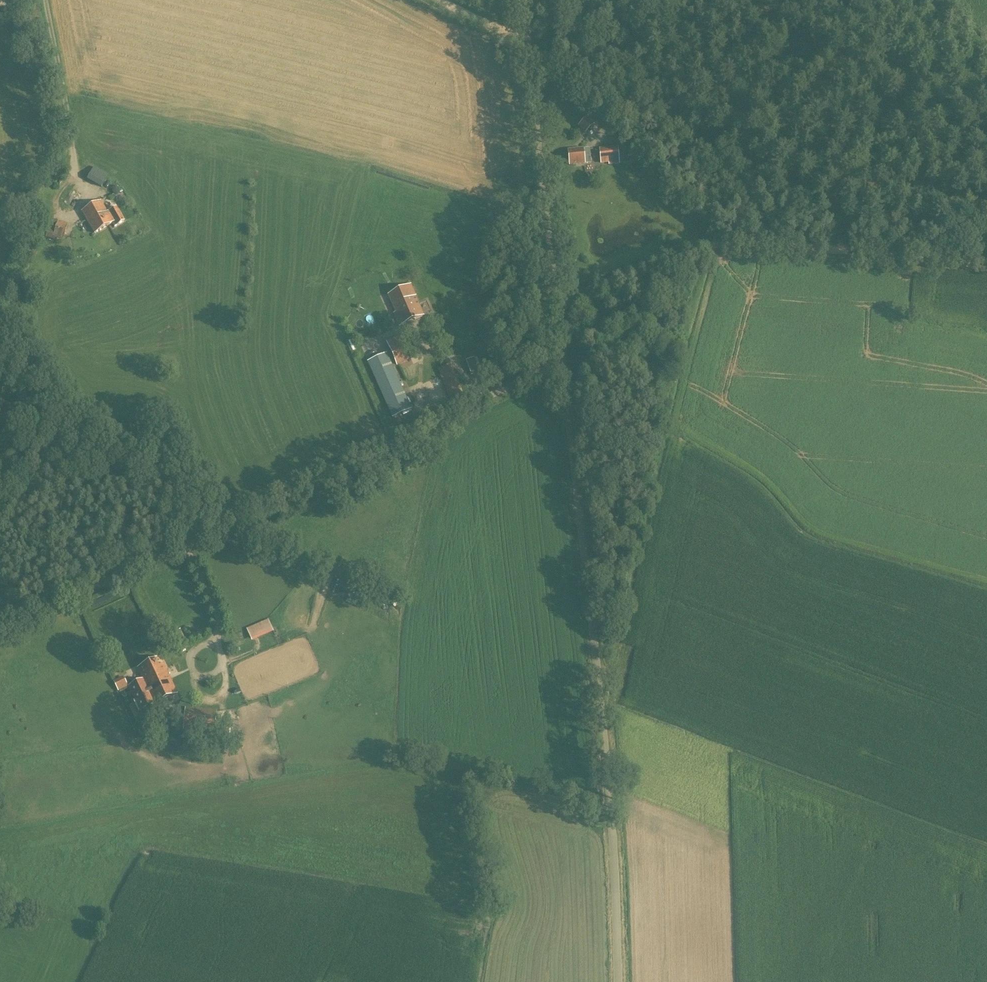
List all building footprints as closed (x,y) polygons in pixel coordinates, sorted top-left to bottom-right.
[(585,120),(580,125),(587,133),(593,128),(585,120)] [(617,146),(599,148),(601,164),(608,163),(609,165),(619,164),(617,146)] [(584,149),(568,151),(570,165),(585,164),(591,163),(590,149),(584,149)] [(94,167),(87,180),(101,187),(108,175),(94,167)] [(108,212),(101,201),(82,212),(95,233),(115,222),(117,225),(124,221),(116,207),(108,212)] [(51,218),(47,234),(53,236),(53,238),(57,240),(58,238),(60,239),(60,238),(63,239),(68,224),(51,218)] [(31,237),(37,239),(41,227),(35,225),(31,237)] [(388,295),(396,313),(394,314),(399,326),(423,315),(410,285),(388,295)] [(404,335),(390,341),(398,361),(413,355),(404,335)] [(495,336),(486,339),(490,351),(499,348),(495,336)] [(386,353),(367,362),(392,417),(411,409),(386,353)] [(478,356),(466,361),(472,376),(483,371),(478,356)] [(350,592),(353,585),(338,578),(334,585),(350,592)] [(268,619),(247,629),(252,641),(274,632),(268,619)] [(178,645),(187,643),(184,630),(175,632),(178,645)] [(143,679),(132,686),(143,711),(177,694),(160,658),(138,669),(143,679)] [(114,680),(118,691),(128,686),(123,676),(114,680)] [(228,708),(216,707),(216,712),(186,709),(184,728),(214,730),(215,716),(227,717),(228,708)]
